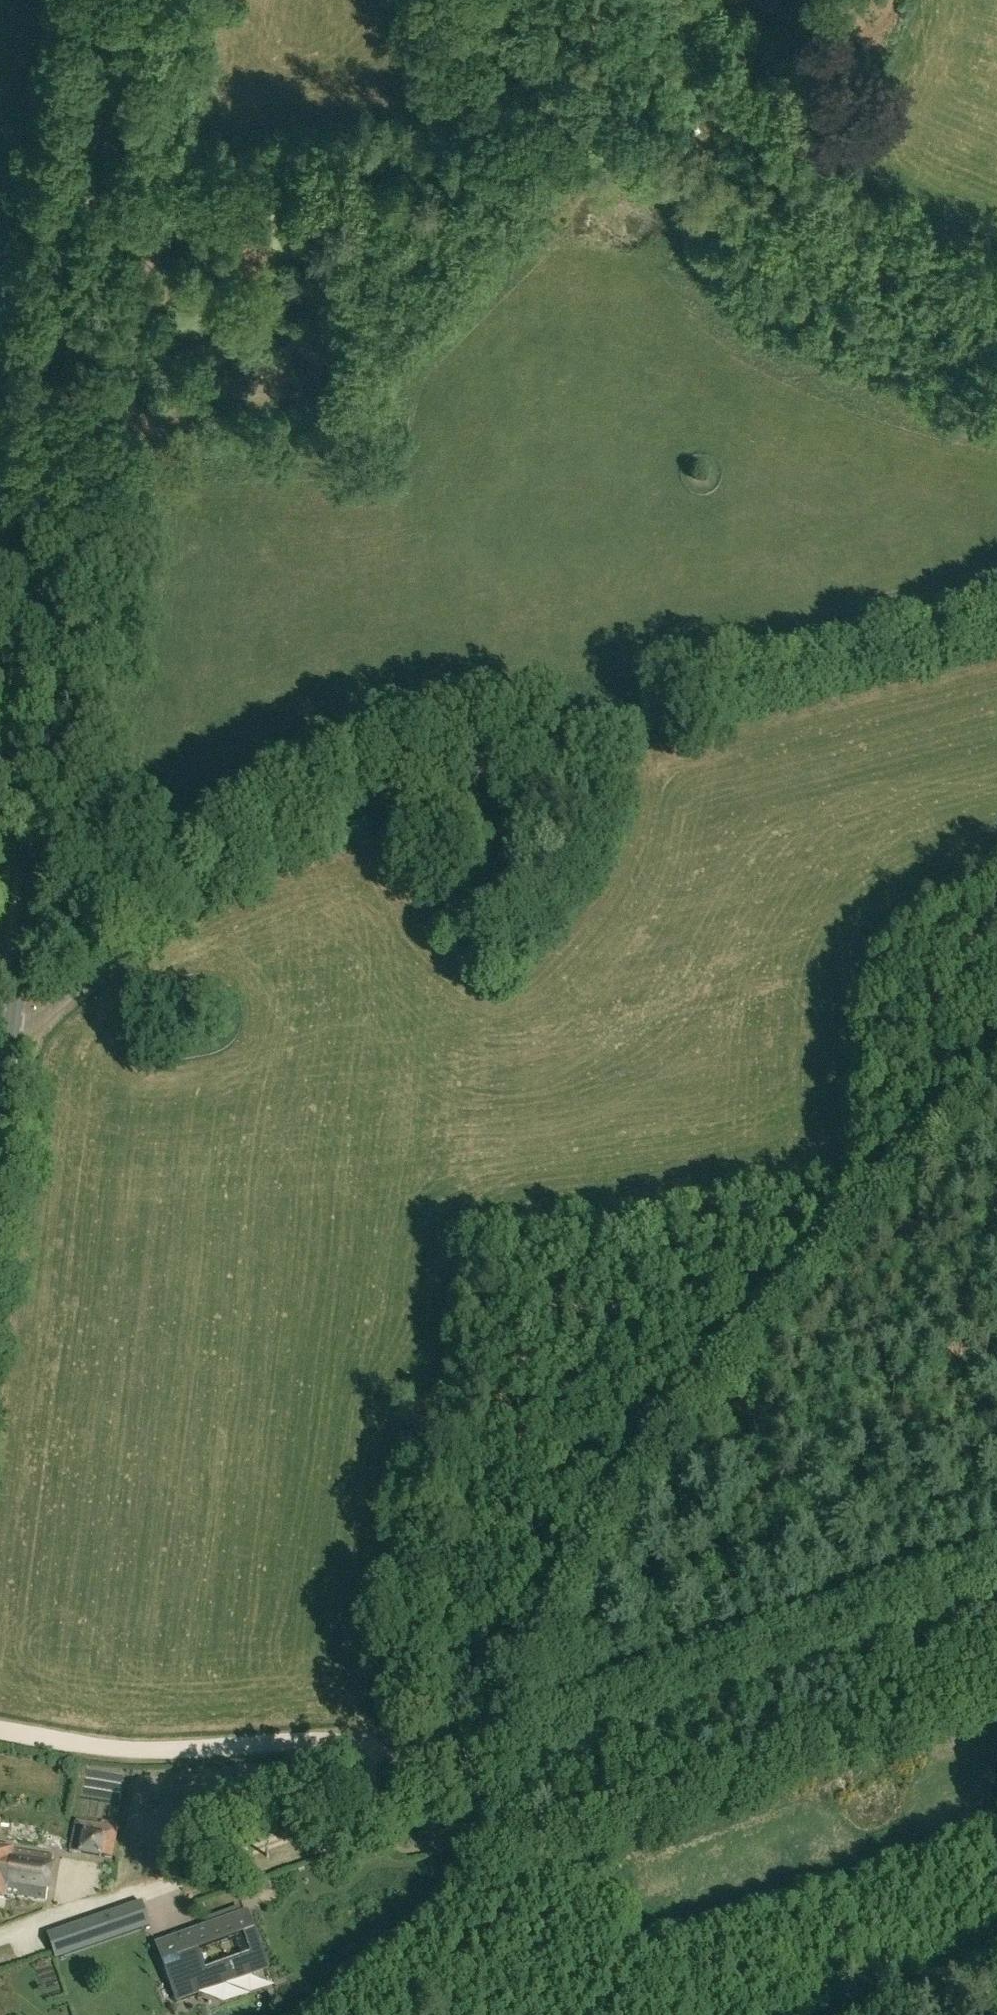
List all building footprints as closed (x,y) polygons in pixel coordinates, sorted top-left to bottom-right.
[(114,1857),(119,1827),(77,1819),(72,1849),(114,1857)] [(0,1847),(0,1897),(5,1898),(5,1893),(48,1900),(55,1855),(0,1847)] [(147,1925),(139,1902),(44,1933),(52,1956),(147,1925)] [(248,1910),(155,1944),(176,2002),(269,1969),(248,1910)] [(269,2000),(283,1995),(277,1979),(263,1984),(269,2000)]
